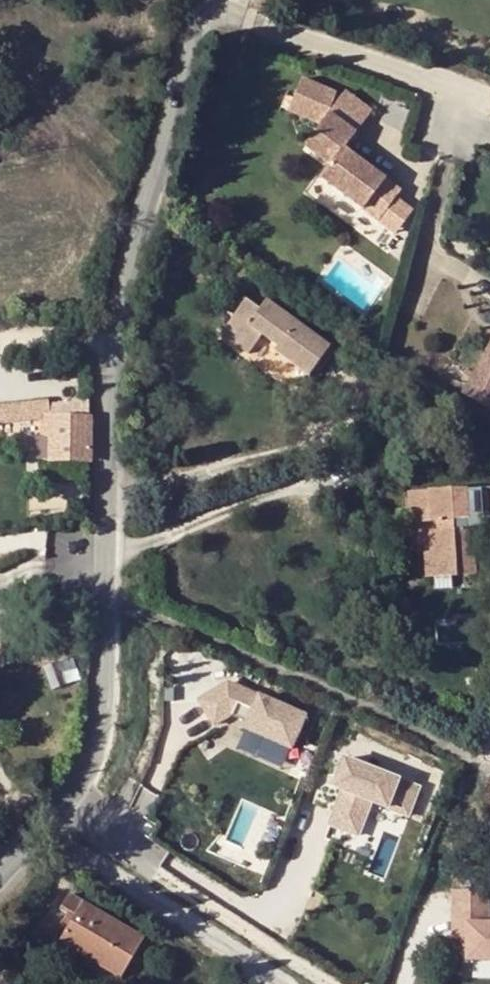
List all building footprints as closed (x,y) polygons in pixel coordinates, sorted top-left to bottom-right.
[(351,135),(324,114),(299,147),(325,166),(315,179),(374,223),(391,199),(396,192),(339,150),(351,135)] [(407,211),(391,199),(374,223),(390,235),(407,211)] [(247,299),(222,333),(249,353),(262,335),(279,346),(276,350),(310,376),(331,347),(268,301),(262,309),(247,299)] [(486,346),(461,389),(489,405),(489,348),(486,346)] [(461,389),(458,394),(488,411),(489,408),(489,405),(461,389)] [(47,423),(46,465),(91,466),(92,418),(88,419),(88,402),(47,407),(46,403),(43,403),(0,408),(0,428),(47,423)] [(468,523),(469,520),(466,491),(410,494),(412,525),(436,525),(437,534),(431,535),(431,555),(425,556),(426,579),(476,578),(475,554),(474,552),(471,552),(469,533),(463,533),(461,524),(468,523)] [(479,520),(469,520),(468,523),(461,524),(463,533),(469,533),(471,552),(474,552),(475,554),(481,554),(479,520)] [(230,683),(201,700),(216,725),(231,715),(249,723),(246,729),(292,749),(306,717),(230,683)] [(421,787),(346,758),(336,786),(345,790),(326,838),(354,849),(373,801),(410,815),(421,787)] [(104,813),(99,810),(93,819),(98,822),(104,813)] [(452,926),(466,926),(466,939),(467,962),(489,961),(489,924),(488,924),(487,891),(451,892),(452,926)] [(59,911),(66,916),(77,921),(72,931),(66,928),(58,942),(119,979),(142,941),(69,896),(59,911)] [(77,921),(66,916),(61,924),(66,928),(72,931),(77,921)] [(466,926),(452,926),(452,939),(466,939),(466,926)]
